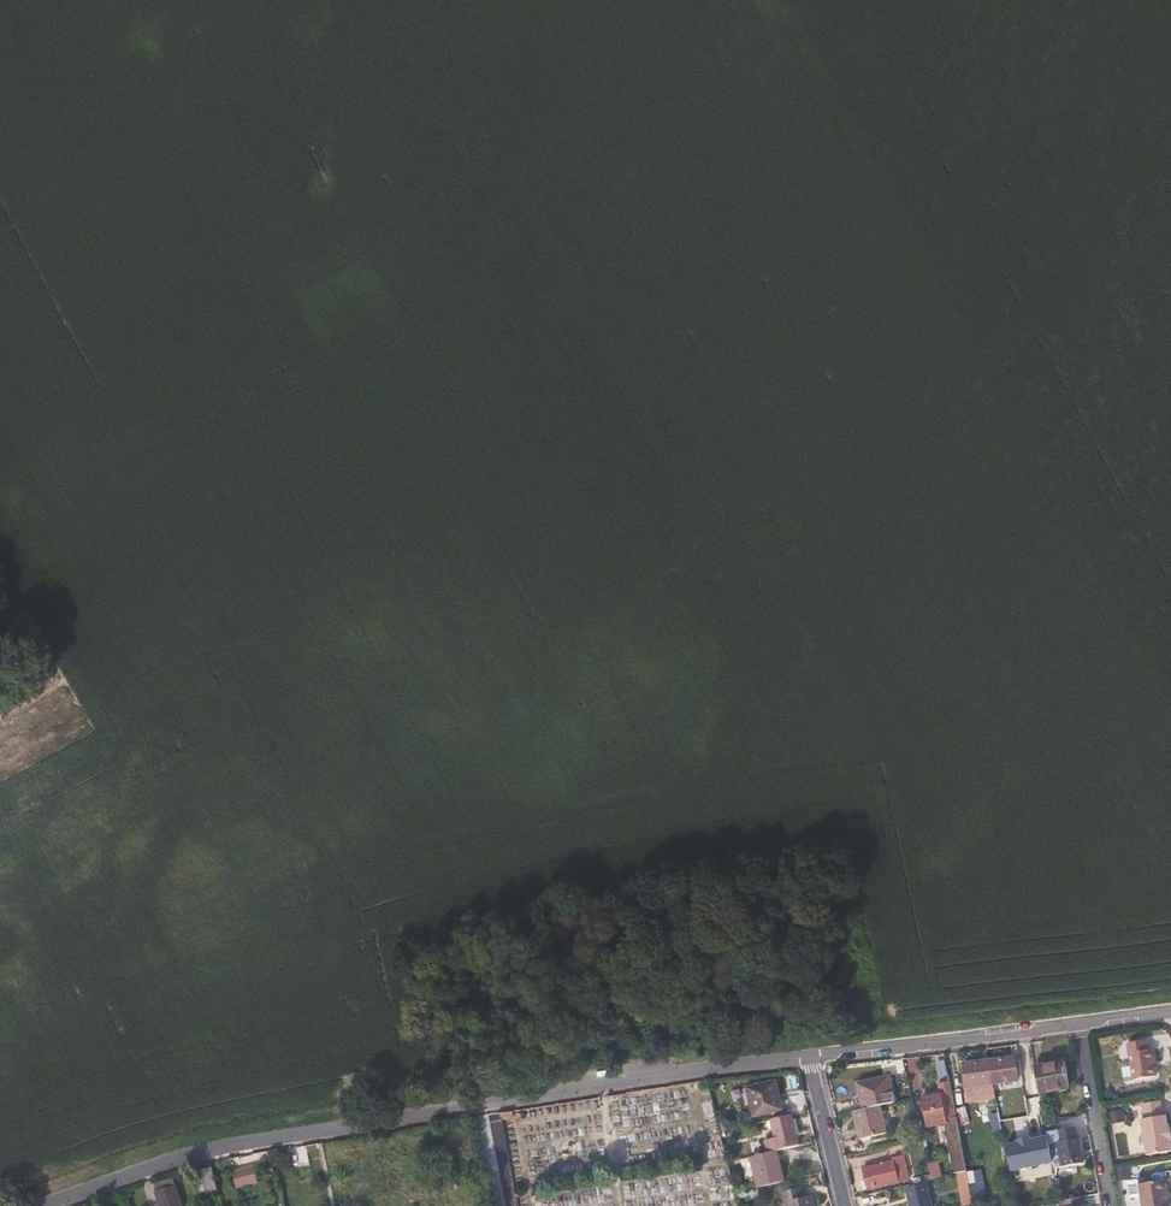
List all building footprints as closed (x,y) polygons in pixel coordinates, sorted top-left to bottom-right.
[(1156,1079),(1154,1069),(1157,1068),(1155,1060),(1152,1061),(1151,1052),(1149,1052),(1147,1043),(1127,1046),(1133,1082),(1156,1079)] [(1019,1082),(1015,1058),(990,1061),(995,1085),(1019,1082)] [(938,1074),(947,1073),(945,1059),(936,1060),(938,1074)] [(995,1085),(990,1061),(965,1064),(969,1089),(995,1085)] [(1070,1089),(1065,1062),(1035,1067),(1040,1095),(1070,1089)] [(897,1103),(891,1077),(858,1085),(864,1111),(882,1107),(897,1103)] [(782,1110),(775,1083),(748,1089),(755,1117),(782,1110)] [(957,1119),(950,1083),(939,1085),(941,1095),(924,1099),(930,1126),(946,1123),(946,1121),(957,1119)] [(1044,1116),(1040,1098),(1032,1099),(1035,1117),(1044,1116)] [(1168,1126),(1166,1127),(1165,1117),(1162,1118),(1159,1103),(1144,1105),(1147,1121),(1143,1121),(1150,1157),(1170,1153),(1169,1143),(1170,1143),(1168,1126)] [(990,1115),(988,1104),(979,1105),(982,1117),(990,1115)] [(864,1111),(860,1112),(853,1114),(860,1140),(888,1134),(882,1107),(864,1111)] [(970,1124),(966,1108),(958,1110),(961,1126),(970,1124)] [(515,1118),(514,1112),(501,1114),(503,1120),(515,1118)] [(800,1147),(792,1117),(771,1122),(776,1140),(766,1142),(769,1154),(778,1152),(800,1147)] [(1085,1163),(1080,1139),(1078,1139),(1077,1130),(1057,1134),(1063,1168),(1085,1163)] [(967,1173),(962,1146),(951,1148),(956,1175),(967,1173)] [(785,1183),(778,1152),(769,1154),(751,1158),(756,1181),(758,1189),(785,1183)] [(910,1180),(904,1157),(894,1159),(895,1162),(863,1170),(867,1187),(864,1188),(865,1192),(910,1180)] [(939,1159),(929,1161),(932,1176),(943,1173),(939,1159)] [(260,1181),(256,1166),(234,1172),(237,1187),(260,1181)] [(218,1191),(212,1169),(194,1174),(199,1195),(218,1191)] [(970,1188),(967,1173),(956,1175),(960,1190),(970,1188)] [(175,1181),(156,1186),(158,1193),(155,1193),(159,1205),(181,1205),(175,1181)] [(1167,1182),(1163,1183),(1139,1187),(1142,1205),(1168,1205),(1167,1202),(1170,1201),(1167,1182)] [(927,1185),(907,1189),(911,1205),(932,1205),(927,1185)] [(813,1197),(804,1199),(802,1188),(781,1193),(784,1205),(786,1205),(815,1205),(813,1197)] [(1084,1198),(1060,1202),(1061,1205),(1085,1205),(1084,1198)]
